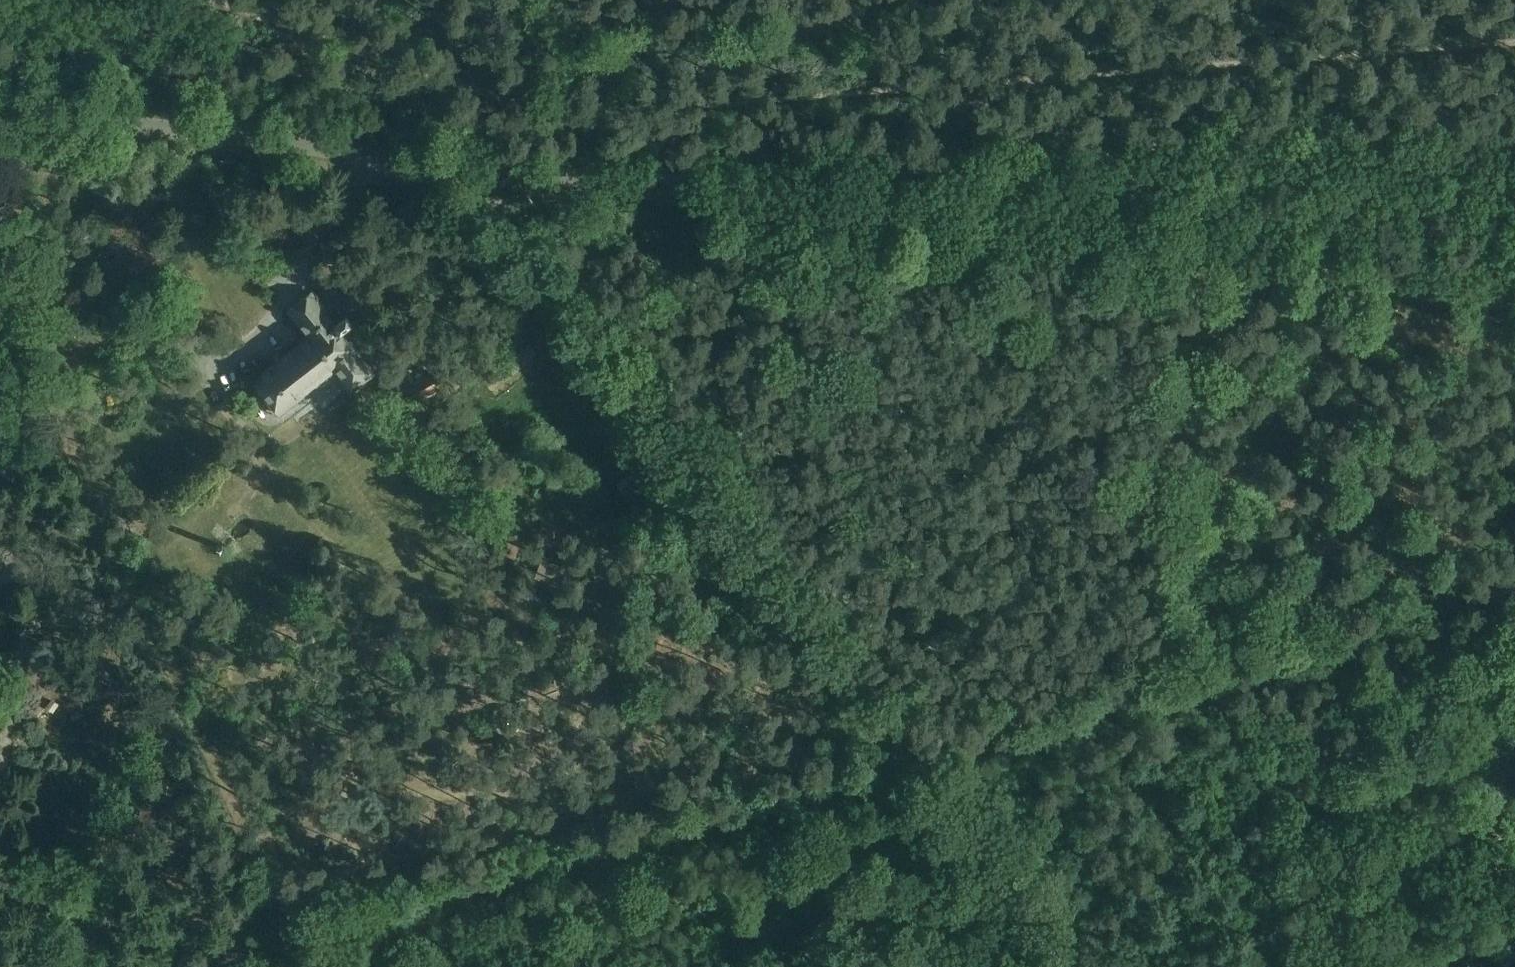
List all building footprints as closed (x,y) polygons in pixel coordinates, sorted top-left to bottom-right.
[(351,397),(378,376),(345,333),(353,327),(347,319),(339,325),(314,293),(286,314),(306,341),(251,384),(280,420),(335,377),(351,397)] [(442,393),(432,374),(412,385),(422,404),(442,393)] [(550,593),(556,571),(537,566),(532,587),(550,593)]
